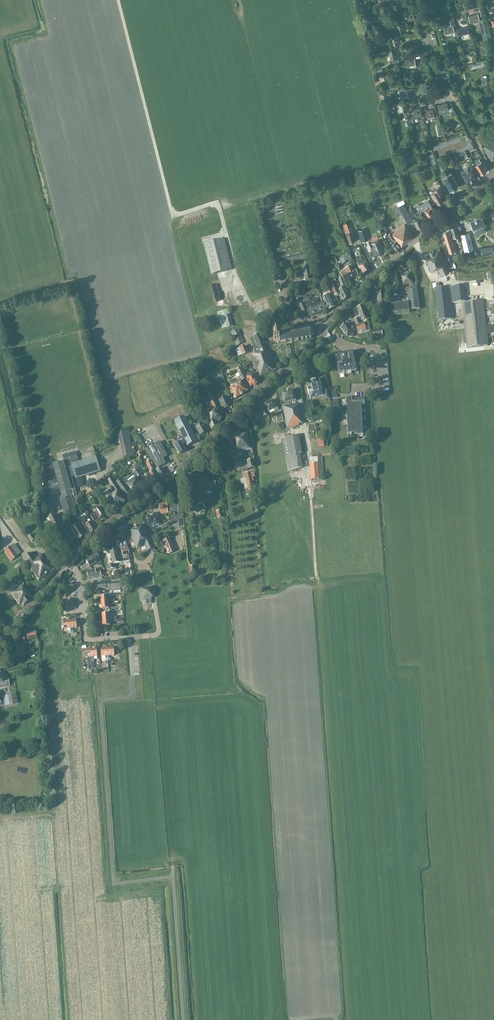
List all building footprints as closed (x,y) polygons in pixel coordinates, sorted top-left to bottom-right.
[(406,14),(408,21),(415,19),(413,12),(406,14)] [(468,16),(470,23),(473,22),(473,24),(480,22),(478,14),(468,16)] [(406,30),(404,24),(396,26),(398,32),(406,30)] [(443,28),(445,35),(455,32),(453,25),(450,26),(449,25),(445,26),(445,27),(443,28)] [(458,29),(459,36),(469,33),(467,27),(458,29)] [(399,37),(392,39),(394,46),(401,44),(399,37)] [(392,60),(399,58),(397,51),(397,49),(390,51),(391,53),(389,53),(390,57),(391,57),(392,60)] [(405,60),(406,67),(416,64),(414,58),(405,60)] [(414,97),(413,90),(413,88),(406,89),(408,98),(414,97)] [(402,112),(409,110),(408,103),(399,105),(400,112),(402,112)] [(437,105),(439,112),(441,112),(444,114),(449,113),(447,103),(437,105)] [(414,109),(414,110),(411,111),(412,116),(410,117),(410,124),(414,123),(413,119),(422,117),(421,108),(414,109)] [(426,111),(426,112),(424,112),(425,117),(427,116),(428,119),(435,118),(433,109),(426,111)] [(467,149),(474,145),(468,133),(462,136),(432,146),(426,148),(432,167),(453,156),(455,155),(467,150),(467,149)] [(484,144),(487,149),(485,149),(491,160),(493,158),(493,139),(484,144)] [(476,148),(474,145),(467,149),(469,154),(472,153),(471,151),(476,148)] [(470,156),(467,150),(455,155),(457,159),(464,155),(465,158),(470,156)] [(475,160),(477,164),(475,166),(480,174),(481,173),(482,173),(485,172),(485,170),(486,170),(482,162),(481,162),(479,159),(477,160),(476,159),(475,160)] [(474,179),(473,178),(477,176),(472,166),(468,168),(468,167),(465,169),(466,170),(461,172),(466,182),(471,180),(474,179)] [(443,176),(450,190),(458,186),(451,172),(450,172),(448,169),(445,168),(443,169),(442,172),(444,175),(443,176)] [(438,204),(444,201),(440,195),(443,193),(439,187),(434,190),(435,192),(432,194),(432,195),(431,195),(434,201),(435,200),(438,204)] [(403,199),(397,203),(408,224),(412,221),(403,204),(405,203),(403,199)] [(432,213),(434,212),(432,209),(433,209),(431,205),(430,206),(428,203),(423,205),(422,204),(419,206),(421,210),(424,209),(426,212),(429,216),(430,217),(433,215),(433,214),(432,213)] [(413,219),(413,217),(411,217),(412,220),(413,221),(414,221),(417,228),(424,225),(420,218),(416,220),(415,218),(413,219)] [(483,225),(480,218),(471,222),(474,229),(475,229),(476,231),(474,232),(476,238),(480,237),(480,236),(478,230),(477,228),(483,225)] [(414,237),(404,224),(392,234),(401,246),(404,244),(405,244),(414,237)] [(460,240),(458,234),(456,226),(450,228),(453,237),(456,236),(457,241),(460,240)] [(361,230),(358,231),(362,242),(368,240),(366,234),(363,235),(361,230)] [(449,253),(453,252),(456,251),(449,230),(443,233),(449,253)] [(352,231),(351,232),(346,234),(349,243),(356,241),(352,231)] [(474,250),(469,232),(459,234),(464,252),(474,250)] [(390,244),(396,252),(401,248),(396,240),(396,241),(390,233),(388,235),(392,241),(390,243),(390,244)] [(224,239),(204,244),(211,275),(232,270),(224,239)] [(378,244),(378,243),(375,244),(376,246),(370,249),(374,257),(384,253),(380,244),(378,245),(377,244),(378,244)] [(439,248),(424,254),(431,272),(436,270),(436,271),(440,269),(443,275),(449,272),(439,248)] [(358,267),(361,272),(360,273),(361,275),(363,274),(369,271),(367,267),(368,267),(365,262),(364,263),(362,260),(357,263),(359,266),(358,267)] [(306,280),(311,279),(310,276),(311,276),(309,269),(308,269),(308,266),(303,267),(303,270),(305,277),(306,280)] [(344,281),(358,275),(354,269),(353,266),(343,270),(344,272),(340,273),(344,281)] [(399,291),(410,288),(417,286),(416,285),(417,285),(414,274),(413,267),(409,267),(410,274),(408,274),(408,273),(404,274),(403,272),(397,274),(400,288),(398,288),(399,291)] [(343,301),(348,296),(345,288),(344,288),(343,286),(345,285),(342,278),(338,280),(341,286),(337,288),(343,301)] [(339,284),(336,279),(328,282),(335,296),(339,294),(334,284),(336,283),(337,285),(339,284)] [(433,289),(435,288),(439,321),(453,319),(450,286),(440,288),(439,283),(433,284),(433,289)] [(465,302),(463,285),(450,287),(452,303),(465,302)] [(417,290),(407,291),(409,303),(395,305),(394,299),(389,299),(391,313),(410,311),(409,311),(420,309),(417,290)] [(386,306),(385,292),(377,293),(378,304),(380,304),(380,307),(386,306)] [(328,310),(335,307),(329,294),(322,297),(328,310)] [(309,316),(326,309),(323,302),(319,304),(316,298),(304,303),(299,305),(303,315),(308,313),(309,316)] [(488,345),(483,301),(462,303),(467,348),(488,345)] [(362,320),(367,318),(363,306),(357,308),(362,320)] [(217,313),(221,329),(227,327),(227,328),(233,326),(230,314),(229,314),(228,309),(217,313)] [(369,329),(368,322),(364,323),(355,326),(357,331),(359,330),(360,332),(366,330),(369,329)] [(352,333),(355,332),(351,327),(349,329),(346,324),(340,328),(347,337),(349,336),(350,337),(352,337),(353,336),(353,335),(352,333)] [(279,334),(280,340),(280,342),(285,341),(285,342),(286,342),(286,341),(292,340),(292,341),(292,340),(298,340),(298,341),(298,340),(302,339),(303,340),(303,339),(306,338),(307,339),(307,338),(310,338),(311,339),(311,338),(313,336),(313,337),(314,336),(313,336),(314,334),(315,334),(317,333),(317,331),(315,331),(314,331),(313,331),(312,329),(313,329),(312,328),(310,328),(310,327),(309,327),(309,328),(306,328),(305,328),(305,329),(302,329),(302,328),(301,328),(301,329),(297,330),(297,329),(296,329),(297,330),(291,331),(291,330),(290,330),(290,331),(285,332),(285,331),(284,331),(284,332),(279,333),(279,334)] [(239,330),(234,332),(232,332),(237,346),(244,343),(239,330)] [(252,355),(255,363),(260,377),(276,370),(274,365),(273,366),(260,334),(253,336),(257,347),(253,348),(255,353),(255,354),(252,355)] [(245,346),(244,346),(236,349),(239,356),(248,353),(245,346)] [(356,370),(358,369),(353,352),(335,356),(339,374),(341,373),(344,373),(344,374),(346,373),(351,372),(353,372),(352,371),(356,370)] [(238,373),(242,381),(246,378),(242,371),(240,368),(237,369),(238,373)] [(253,386),(258,384),(253,374),(250,375),(248,372),(245,374),(251,387),(253,385),(253,386)] [(325,400),(330,399),(328,391),(323,392),(320,380),(306,384),(308,389),(307,390),(309,395),(311,399),(324,396),(325,400)] [(241,381),(234,385),(230,388),(236,398),(247,391),(241,381)] [(203,412),(206,419),(212,430),(217,425),(216,423),(221,421),(220,419),(223,418),(221,412),(222,412),(222,411),(218,404),(211,391),(205,394),(212,407),(203,412)] [(291,430),(290,427),(299,426),(299,424),(303,423),(299,404),(295,405),(295,404),(292,404),(291,402),(296,401),(294,391),(282,393),(284,403),(286,403),(286,405),(283,406),(288,432),(289,432),(289,431),(291,430)] [(223,396),(218,398),(219,401),(222,408),(224,407),(224,408),(229,406),(228,404),(229,404),(226,398),(225,399),(223,396)] [(365,406),(364,398),(346,399),(348,433),(356,433),(356,435),(363,434),(362,406),(365,406)] [(275,411),(278,409),(273,400),(264,404),(268,412),(274,409),(275,411)] [(257,419),(268,415),(264,406),(260,408),(260,410),(254,412),(256,417),(254,418),(255,420),(257,419)] [(187,447),(197,442),(184,417),(175,421),(184,441),(181,443),(181,442),(175,445),(179,454),(185,451),(183,447),(187,445),(187,447)] [(199,422),(195,424),(197,428),(196,428),(200,435),(206,432),(204,428),(202,425),(201,426),(199,422)] [(124,457),(134,455),(128,430),(118,433),(124,457)] [(231,435),(234,453),(252,449),(251,444),(250,444),(248,434),(244,435),(244,433),(231,435)] [(298,436),(282,439),(288,471),(300,469),(297,455),(302,454),(298,436)] [(148,453),(157,468),(156,469),(160,477),(165,475),(161,468),(159,469),(158,468),(165,464),(166,464),(163,459),(167,456),(159,442),(146,450),(148,453)] [(56,451),(48,454),(50,461),(58,459),(56,451)] [(69,461),(78,458),(76,452),(62,456),(64,462),(68,461),(66,462),(67,465),(79,462),(78,459),(69,461)] [(71,466),(74,476),(75,476),(75,478),(100,470),(96,457),(71,465),(72,466),(71,466)] [(309,458),(310,463),(311,479),(319,479),(319,478),(324,478),(322,457),(309,458)] [(154,484),(159,482),(154,471),(153,470),(155,469),(151,461),(146,464),(150,473),(149,473),(154,484)] [(50,466),(53,478),(56,477),(60,492),(59,493),(61,500),(61,501),(62,504),(62,505),(63,508),(64,508),(64,512),(65,512),(68,511),(78,508),(78,507),(79,506),(78,501),(71,477),(74,476),(71,466),(65,468),(63,462),(53,465),(50,466)] [(53,478),(50,466),(50,465),(43,466),(47,480),(53,478)] [(133,472),(134,473),(125,479),(124,478),(122,480),(127,486),(128,485),(133,492),(141,485),(136,478),(141,475),(137,470),(133,472)] [(255,492),(253,481),(254,481),(253,477),(255,477),(254,473),(251,473),(251,472),(245,473),(249,493),(255,492)] [(205,509),(203,504),(204,504),(199,493),(216,486),(214,480),(211,481),(208,474),(204,476),(203,474),(192,479),(196,491),(191,493),(196,506),(198,512),(205,509)] [(116,483),(119,487),(125,496),(131,493),(124,483),(121,479),(116,483)] [(112,490),(105,495),(102,496),(107,504),(109,503),(115,512),(121,508),(119,506),(123,504),(123,503),(126,501),(115,483),(110,486),(112,490)] [(160,509),(162,514),(168,513),(166,502),(158,504),(160,509)] [(105,516),(103,512),(104,512),(101,508),(100,509),(100,508),(95,512),(90,515),(94,522),(99,519),(102,518),(102,519),(105,517),(105,516)] [(156,513),(146,517),(149,525),(153,524),(154,526),(160,523),(159,521),(160,521),(156,513)] [(47,520),(50,526),(51,528),(53,527),(57,537),(64,534),(55,515),(50,517),(48,514),(46,515),(48,519),(47,520)] [(83,518),(81,519),(83,523),(82,523),(89,533),(90,534),(95,530),(90,522),(87,524),(83,518)] [(153,552),(155,551),(154,549),(144,524),(128,530),(131,536),(130,537),(131,539),(132,539),(136,549),(140,547),(141,548),(145,546),(147,552),(152,550),(153,552)] [(79,540),(85,536),(77,525),(71,529),(79,540)] [(116,543),(120,556),(121,562),(130,561),(128,554),(129,554),(128,549),(126,540),(127,540),(124,530),(112,534),(115,544),(116,543)] [(175,551),(170,538),(163,541),(168,554),(175,551)] [(17,556),(20,553),(14,544),(4,551),(11,561),(18,557),(17,556)] [(115,564),(121,562),(120,556),(118,557),(117,551),(115,552),(115,551),(111,552),(111,553),(110,553),(112,561),(112,562),(112,563),(113,564),(108,565),(109,569),(110,569),(111,571),(116,569),(115,564)] [(23,558),(34,573),(38,580),(53,570),(42,554),(34,560),(29,553),(23,558)] [(90,567),(98,563),(97,561),(101,559),(98,553),(93,555),(94,556),(90,558),(90,559),(86,561),(90,567)] [(93,579),(93,578),(97,577),(97,578),(102,577),(100,570),(96,571),(95,570),(87,572),(88,579),(92,578),(93,579)] [(121,588),(120,582),(94,584),(95,590),(99,590),(99,588),(102,588),(102,589),(121,588)] [(28,599),(31,596),(23,584),(13,590),(14,591),(11,593),(19,604),(22,602),(23,605),(29,600),(28,599)] [(151,597),(155,597),(153,586),(140,588),(142,600),(146,600),(147,604),(152,603),(151,597)] [(28,642),(37,640),(34,630),(26,632),(28,642)] [(14,657),(24,655),(22,644),(11,647),(14,657)] [(6,687),(9,686),(6,671),(0,672),(0,688),(6,687)]
